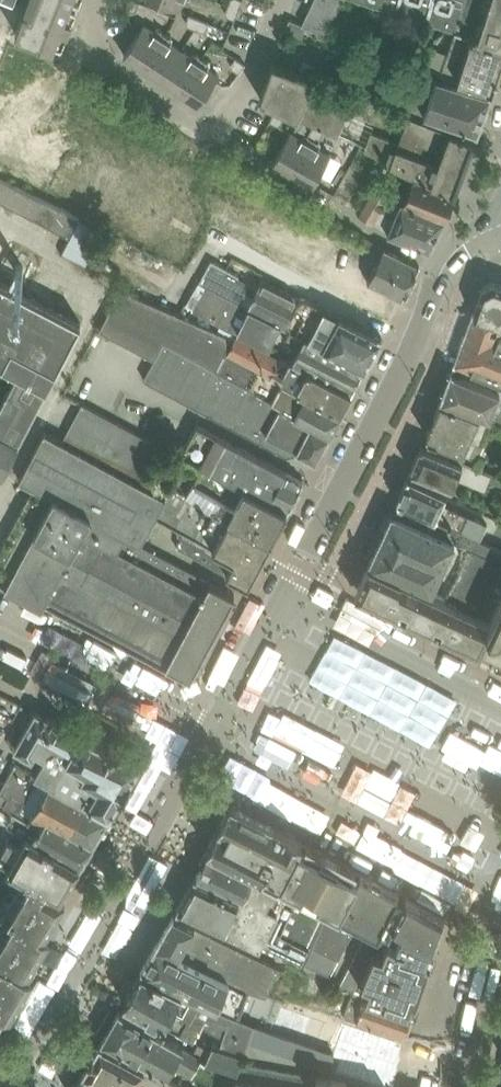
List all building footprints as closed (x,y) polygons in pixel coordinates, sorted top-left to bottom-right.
[(11,2),(14,2),(14,1),(14,0),(0,0),(0,30),(11,2)] [(16,32),(61,50),(81,0),(28,0),(16,32)] [(139,0),(129,0),(126,7),(133,10),(137,8),(140,1),(139,0)] [(180,9),(183,0),(157,0),(180,9)] [(342,0),(313,0),(302,23),(327,33),(342,0)] [(456,28),(500,42),(500,0),(368,0),(456,28)] [(235,18),(239,8),(229,4),(226,11),(227,15),(235,18)] [(190,13),(187,21),(189,25),(196,28),(200,17),(190,13)] [(200,17),(196,28),(203,30),(207,28),(209,21),(200,17)] [(340,38),(327,33),(302,23),(290,18),(285,32),(334,52),(340,38)] [(143,66),(166,32),(163,30),(162,27),(156,29),(155,31),(144,24),(124,53),(143,66)] [(500,62),(500,42),(456,28),(448,51),(434,46),(425,69),(493,89),(500,62)] [(162,78),(182,49),(172,43),(174,40),(172,34),(170,35),(166,32),(143,66),(162,78)] [(181,91),(204,57),(201,55),(200,52),(194,54),(193,56),(182,49),(162,78),(181,91)] [(239,72),(246,62),(236,56),(232,63),(233,67),(239,72)] [(219,74),(209,67),(210,64),(209,58),(207,59),(204,57),(181,91),(200,104),(219,74)] [(454,189),(468,150),(472,138),(474,139),(474,138),(409,112),(399,140),(372,130),(374,124),(307,93),(315,76),(273,60),(260,96),(278,104),(317,120),(322,123),(327,126),(348,137),(349,135),(362,143),(361,146),(362,146),(400,165),(415,173),(454,189)] [(484,112),(491,93),(436,76),(431,92),(484,112)] [(477,131),(484,112),(431,92),(430,95),(403,86),(397,104),(477,131)] [(282,113),(275,110),(270,120),(280,125),(284,118),(282,113)] [(293,172),(321,124),(322,123),(317,120),(310,133),(304,134),(302,137),(291,130),(273,161),(293,172)] [(313,184),(331,153),(320,147),(321,144),(319,138),(327,126),(322,123),(321,124),(293,172),(313,184)] [(456,189),(454,189),(415,173),(400,165),(393,182),(405,188),(401,197),(404,199),(404,200),(446,216),(456,189)] [(0,176),(0,200),(70,237),(79,216),(60,206),(0,176)] [(446,216),(404,200),(404,199),(401,197),(400,199),(374,183),(357,209),(388,230),(429,247),(446,216)] [(332,219),(326,232),(373,255),(371,259),(376,262),(367,280),(402,297),(419,265),(420,264),(384,246),(353,229),(332,219)] [(382,335),(307,297),(300,297),(262,278),(257,287),(232,274),(234,269),(211,256),(198,280),(206,285),(207,283),(250,306),(251,305),(292,327),(324,344),(365,365),(382,335)] [(82,322),(0,279),(0,362),(19,372),(0,409),(0,480),(82,322)] [(484,284),(474,310),(500,319),(500,283),(492,280),(484,284)] [(206,285),(194,309),(237,331),(238,330),(269,346),(281,321),(251,305),(250,306),(207,283),(206,285)] [(122,286),(107,314),(162,344),(164,339),(247,383),(312,420),(311,422),(330,432),(341,411),(227,350),(234,337),(182,313),(135,292),(134,293),(122,286)] [(474,310),(453,367),(500,385),(500,319),(474,310)] [(316,458),(330,432),(311,422),(312,420),(247,383),(164,339),(162,344),(107,314),(100,328),(155,357),(144,377),(287,454),(296,452),(298,448),(316,458)] [(292,327),(286,338),(301,345),(293,359),(352,390),(365,365),(324,344),(292,327)] [(341,411),(352,390),(293,359),(280,356),(236,333),(234,337),(227,350),(341,411)] [(453,367),(451,371),(441,399),(487,417),(490,419),(491,417),(500,422),(500,385),(453,367)] [(479,437),(487,417),(441,399),(427,432),(428,437),(429,437),(425,446),(458,459),(469,434),(479,437)] [(142,544),(158,515),(174,484),(175,483),(149,468),(141,464),(154,439),(83,402),(63,440),(45,430),(30,459),(19,478),(53,496),(5,586),(43,606),(46,599),(49,593),(67,603),(114,628),(169,657),(166,663),(185,673),(191,676),(205,650),(217,628),(235,593),(216,583),(142,544)] [(196,424),(181,452),(189,456),(189,458),(288,510),(304,480),(285,470),(235,443),(216,434),(196,424)] [(170,438),(165,448),(178,454),(183,444),(170,438)] [(422,444),(411,469),(452,486),(456,477),(485,489),(492,473),(463,461),(463,462),(458,459),(425,446),(422,444)] [(189,458),(175,483),(174,484),(194,496),(272,540),(288,510),(189,458)] [(409,475),(398,500),(401,501),(481,538),(489,522),(443,501),(447,491),(429,484),(409,475)] [(182,519),(194,496),(174,484),(158,515),(178,526),(182,519)] [(261,561),(272,540),(194,496),(182,519),(178,526),(178,527),(178,544),(230,572),(243,579),(249,583),(251,579),(252,577),(254,574),(261,561)] [(476,612),(500,558),(500,548),(401,501),(397,509),(395,513),(393,512),(384,531),(370,562),(434,592),(456,541),(471,548),(448,599),(476,612)] [(356,592),(406,615),(406,617),(428,627),(430,626),(480,649),(482,644),(485,638),(500,645),(500,558),(476,612),(448,599),(434,592),(370,562),(370,563),(358,587),(356,592)] [(131,776),(141,760),(122,750),(122,749),(102,740),(102,741),(63,722),(36,710),(15,748),(33,758),(37,749),(46,754),(36,772),(110,811),(120,795),(120,796),(132,776),(131,776)] [(110,811),(36,772),(17,762),(1,789),(9,794),(9,796),(4,803),(14,809),(40,825),(45,815),(92,841),(110,811)] [(5,819),(8,820),(14,809),(4,803),(9,796),(0,791),(0,816),(5,819)] [(307,841),(302,839),(303,838),(285,829),(234,803),(230,801),(218,824),(207,846),(207,847),(207,848),(210,850),(258,876),(258,875),(329,909),(338,913),(360,869),(356,867),(307,841)] [(92,841),(45,815),(40,825),(14,809),(8,820),(80,863),(92,841)] [(8,820),(5,819),(0,827),(0,861),(10,867),(25,875),(60,896),(61,895),(80,863),(8,820)] [(313,944),(329,909),(258,875),(258,876),(210,850),(202,865),(197,874),(241,893),(239,896),(223,928),(259,946),(269,950),(270,947),(304,964),(305,962),(313,944)] [(329,909),(313,944),(321,947),(330,951),(340,955),(357,922),(369,928),(379,933),(389,937),(396,941),(403,929),(434,945),(445,913),(361,869),(361,870),(360,869),(338,913),(329,909)] [(7,871),(2,880),(17,889),(22,880),(7,871)] [(12,897),(3,911),(8,914),(49,937),(48,936),(48,935),(48,934),(48,933),(48,932),(47,931),(47,930),(63,903),(65,899),(66,898),(64,897),(61,895),(60,896),(25,875),(22,880),(17,889),(12,897)] [(223,928),(239,896),(195,875),(177,907),(223,928)] [(12,897),(2,891),(0,894),(0,909),(3,911),(12,897)] [(8,914),(3,911),(0,909),(0,928),(8,914)] [(32,977),(33,976),(31,975),(32,974),(32,973),(32,972),(31,972),(31,971),(31,970),(30,969),(49,937),(8,914),(0,928),(0,958),(32,977)] [(277,964),(174,914),(173,914),(157,942),(229,980),(245,989),(251,990),(263,994),(277,964)] [(372,949),(379,933),(369,928),(361,944),(372,949)] [(375,947),(359,985),(368,988),(366,992),(409,1007),(410,1003),(412,996),(417,997),(421,985),(430,958),(428,957),(428,958),(426,957),(430,945),(434,947),(434,946),(434,945),(403,929),(396,941),(389,937),(383,950),(375,947)] [(157,942),(142,969),(217,1008),(241,1017),(251,990),(245,989),(229,980),(157,942)] [(312,965),(321,947),(313,944),(305,962),(312,965)] [(365,964),(372,949),(361,944),(354,959),(365,964)] [(321,969),(330,951),(321,947),(312,965),(321,969)] [(331,973),(340,955),(330,951),(321,969),(331,973)] [(1,1020),(4,1015),(5,1014),(7,1014),(8,1013),(9,1013),(11,1013),(32,977),(0,958),(0,1020),(1,1020)] [(360,977),(365,964),(354,959),(347,971),(360,977)] [(241,1017),(217,1008),(142,969),(140,972),(124,1000),(125,1000),(143,1011),(164,1023),(194,1039),(203,1024),(223,1036),(220,1044),(243,1052),(246,1053),(250,1039),(255,1023),(241,1017)] [(360,977),(347,971),(342,983),(355,989),(360,977)] [(403,1036),(412,1009),(355,989),(346,1016),(403,1036)] [(197,1054),(120,1010),(119,1009),(103,1038),(105,1039),(140,1057),(168,1072),(172,1064),(192,1075),(202,1056),(197,1054)] [(330,1069),(383,1086),(394,1086),(403,1036),(346,1016),(335,1052),(330,1069)] [(256,1024),(251,1039),(258,1042),(263,1027),(256,1024)] [(263,1027),(258,1042),(266,1045),(271,1030),(263,1027)] [(271,1030),(266,1045),(274,1048),(279,1032),(271,1030)] [(279,1032),(274,1048),(282,1051),(287,1035),(279,1032)] [(290,1053),(295,1038),(289,1036),(287,1035),(282,1051),(290,1053)] [(298,1056),(303,1041),(295,1038),(290,1053),(298,1056)] [(305,1059),(311,1044),(303,1041),(298,1056),(305,1059)] [(159,1073),(138,1062),(103,1043),(100,1042),(92,1056),(84,1071),(115,1086),(195,1086),(159,1073)] [(238,1070),(243,1052),(220,1044),(213,1042),(207,1060),(238,1070)] [(313,1062),(319,1046),(311,1044),(305,1059),(313,1062)] [(321,1065),(327,1049),(319,1046),(313,1062),(321,1065)] [(330,1068),(335,1052),(327,1049),(321,1065),(330,1068)] [(253,1076),(255,1064),(248,1062),(246,1075),(253,1076)] [(262,1078),(265,1066),(255,1064),(253,1076),(262,1078)] [(272,1080),(274,1068),(265,1066),(262,1078),(272,1080)] [(281,1082),(283,1069),(274,1068),(272,1080),(281,1082)] [(290,1084),(292,1071),(283,1069),(281,1082),(290,1084)] [(84,1071),(74,1086),(115,1086),(84,1071)] [(300,1085),(302,1073),(292,1071),(290,1084),(300,1085)] [(300,1085),(290,1084),(281,1082),(272,1080),(262,1078),(253,1076),(246,1075),(239,1073),(234,1086),(307,1086),(300,1085)] [(347,1081),(318,1076),(316,1086),(346,1086),(347,1081)]
